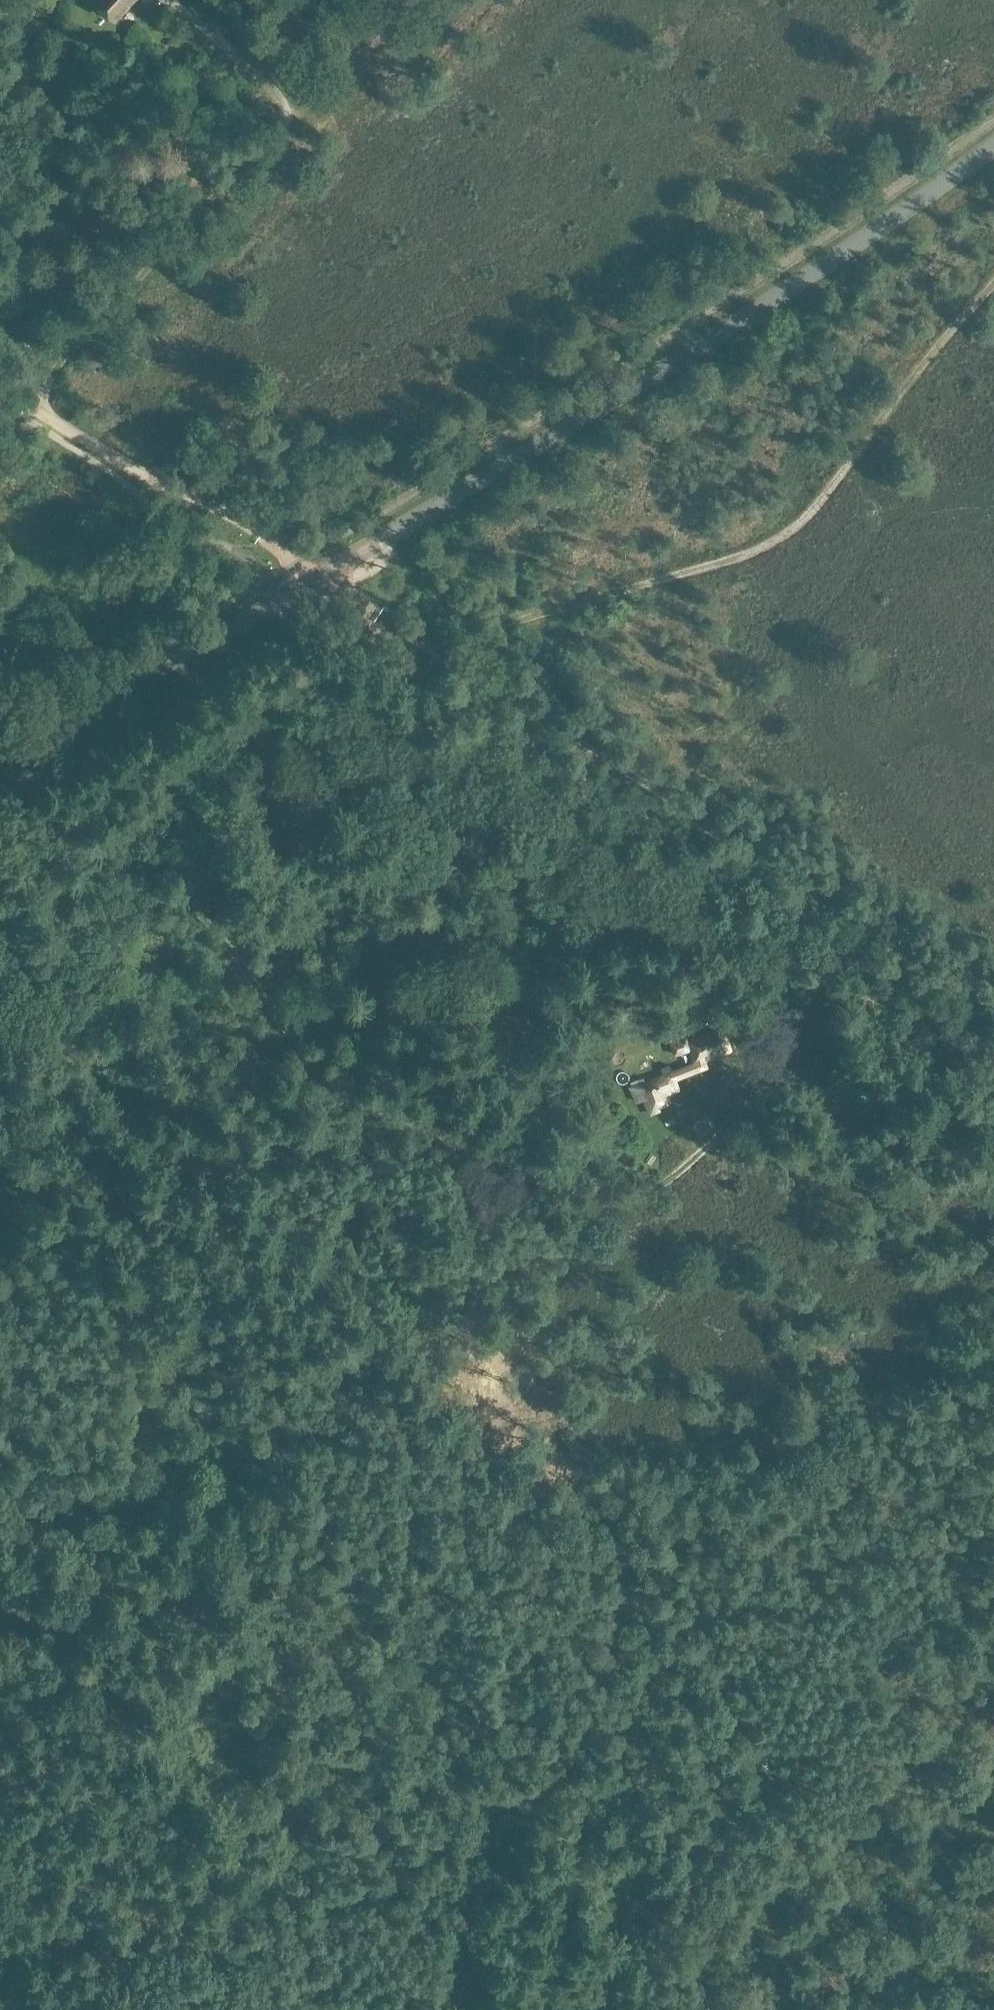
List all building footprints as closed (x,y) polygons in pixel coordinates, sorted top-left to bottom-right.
[(94,0),(92,3),(109,20),(129,0),(94,0)] [(704,1066),(702,1060),(728,1050),(720,1028),(685,1041),(684,1038),(672,1043),(676,1053),(690,1047),(695,1060),(672,1070),(669,1063),(660,1066),(663,1073),(645,1081),(643,1076),(639,1078),(641,1082),(631,1086),(637,1101),(643,1098),(649,1113),(658,1110),(657,1106),(668,1101),(664,1093),(676,1088),(672,1079),(704,1066)]
